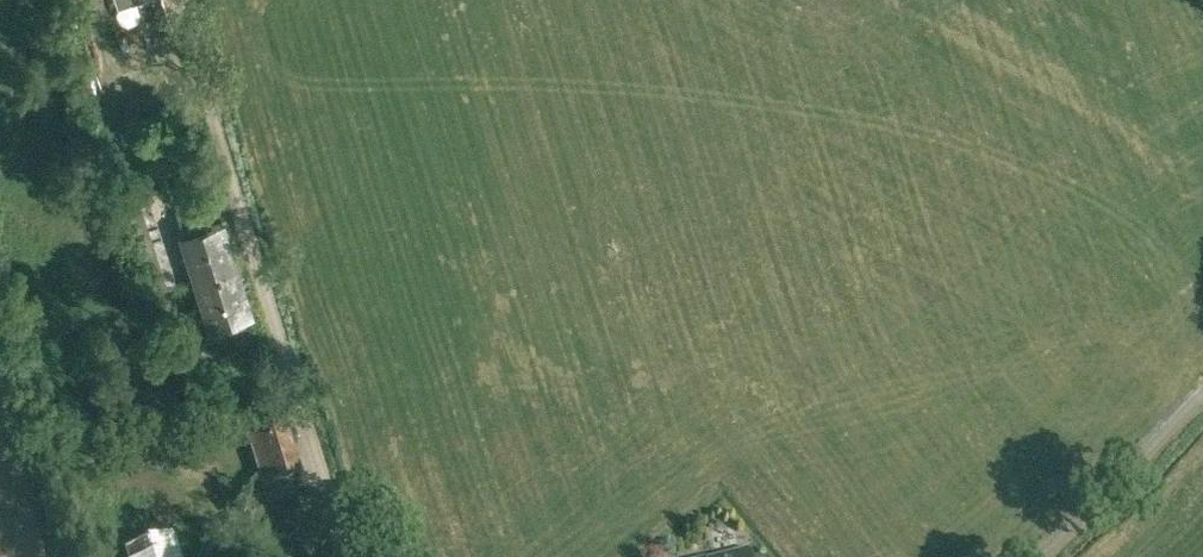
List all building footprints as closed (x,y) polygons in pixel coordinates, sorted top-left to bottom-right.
[(212,324),(249,312),(221,221),(206,226),(197,198),(176,205),(185,233),(184,233),(212,324)] [(249,437),(264,488),(301,478),(286,426),(249,437)] [(123,553),(124,556),(179,556),(173,537),(169,538),(123,553)]
